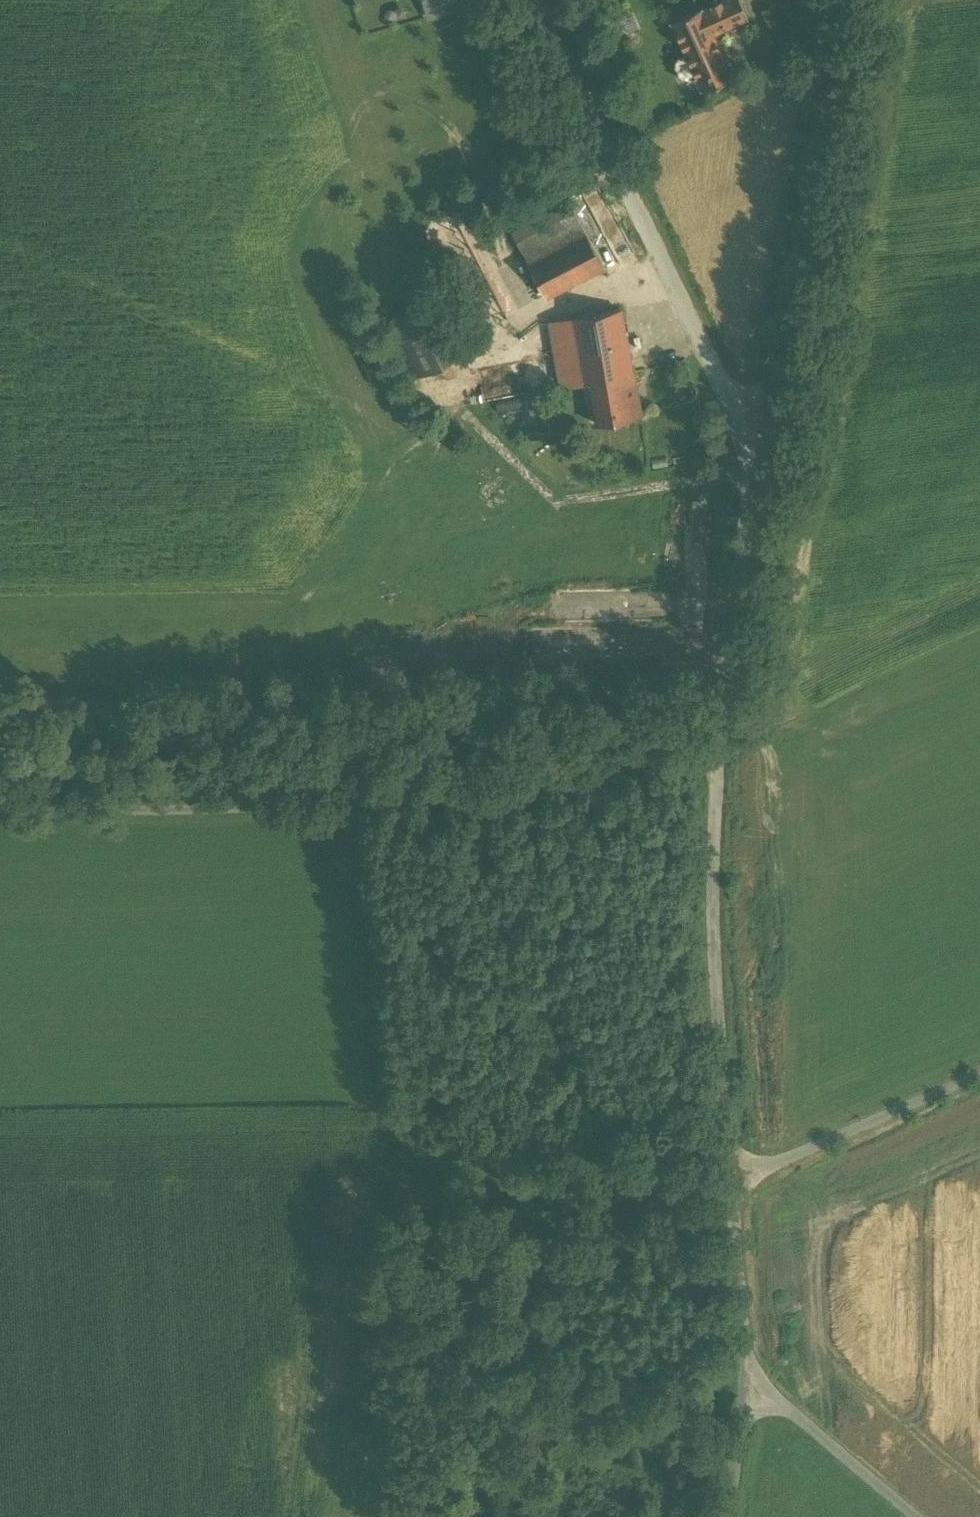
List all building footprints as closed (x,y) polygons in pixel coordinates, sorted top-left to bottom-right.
[(428,16),(463,6),(461,0),(424,0),(428,16)] [(675,57),(673,65),(679,79),(687,81),(695,78),(701,91),(732,77),(713,33),(748,18),(739,0),(717,0),(669,21),(684,54),(675,57)] [(574,212),(516,242),(545,297),(603,266),(574,212)] [(435,299),(388,324),(416,377),(463,352),(435,299)] [(619,308),(568,317),(580,382),(591,380),(599,421),(640,414),(633,372),(630,373),(619,308)] [(580,382),(568,317),(548,320),(558,385),(580,382)]
